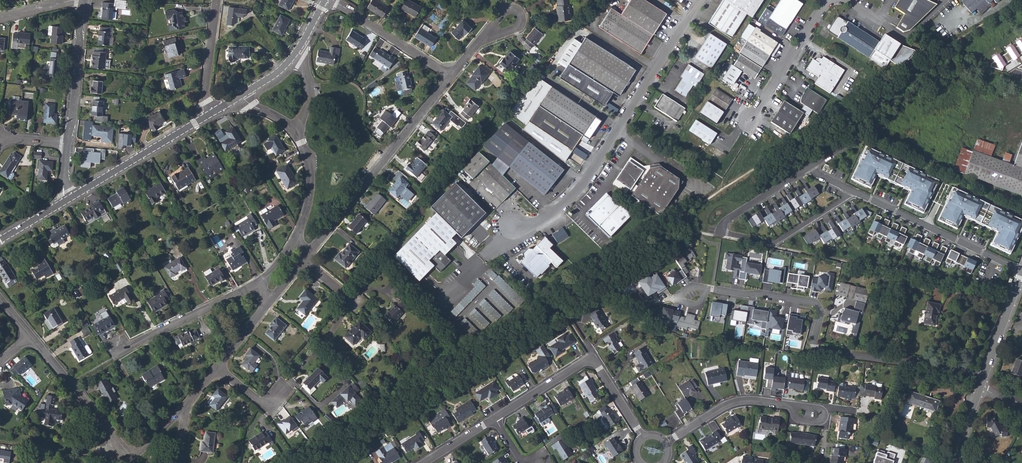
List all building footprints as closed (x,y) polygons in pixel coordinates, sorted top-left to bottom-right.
[(293,0),(281,0),(279,5),(288,10),(293,0)] [(388,8),(375,0),(372,0),(367,7),(382,17),(388,8)] [(409,14),(414,17),(421,6),(409,0),(405,0),(401,8),(410,13),(409,14)] [(570,13),(569,13),(568,4),(567,4),(567,1),(570,1),(570,0),(556,0),(556,2),(557,2),(558,5),(556,5),(558,21),(571,19),(570,13)] [(653,34),(667,13),(646,0),(629,0),(621,13),(653,34)] [(708,23),(730,37),(746,13),(726,0),(722,0),(708,23)] [(746,13),(752,16),(762,0),(726,0),(746,13)] [(786,29),(803,3),(798,0),(780,0),(768,18),(786,29)] [(926,0),(898,0),(894,7),(904,14),(895,27),(903,32),(910,30),(936,5),(926,0)] [(985,1),(988,4),(993,0),(964,0),(961,3),(971,13),(976,9),(985,1)] [(976,9),(981,15),(991,6),(988,4),(985,1),(976,9)] [(113,7),(114,7),(114,3),(105,2),(102,2),(102,6),(101,9),(102,9),(101,18),(111,19),(112,18),(113,7)] [(228,7),(226,24),(237,25),(237,16),(246,17),(247,8),(228,7)] [(611,7),(599,26),(641,53),(653,34),(621,13),(611,7)] [(183,17),(182,11),(178,12),(174,9),(165,10),(167,18),(171,18),(173,24),(178,28),(185,27),(184,22),(184,21),(184,17),(183,17)] [(281,34),(290,19),(281,14),(272,30),(281,34)] [(458,39),(464,33),(465,34),(472,28),(463,20),(451,32),(458,39)] [(832,29),(838,33),(839,33),(840,34),(838,37),(870,58),(879,42),(848,22),(845,26),(843,25),(844,24),(838,20),(837,22),(835,22),(835,24),(833,26),(833,28),(832,29)] [(427,32),(430,28),(423,23),(420,27),(427,32)] [(51,43),(62,44),(63,35),(61,35),(62,27),(53,26),(50,26),(49,26),(48,34),(52,34),(51,43)] [(110,31),(110,27),(100,26),(99,30),(98,43),(109,44),(110,31)] [(415,35),(431,46),(436,38),(427,32),(420,27),(415,35)] [(531,46),(531,47),(542,33),(535,27),(526,38),(527,39),(525,41),(525,42),(531,46)] [(755,27),(745,42),(739,52),(740,54),(761,67),(770,55),(778,42),(755,27)] [(762,28),(761,30),(778,41),(782,35),(773,30),(772,33),(766,29),(766,31),(762,28)] [(361,49),(366,40),(363,38),(363,37),(359,34),(352,30),(345,39),(361,49)] [(18,46),(18,42),(26,43),(30,44),(31,33),(18,32),(18,34),(13,33),(12,48),(17,48),(18,46)] [(710,32),(694,56),(711,68),(727,43),(710,32)] [(884,34),(879,42),(870,58),(885,68),(890,60),(898,66),(909,59),(916,51),(899,44),(884,34)] [(627,84),(629,80),(636,69),(585,36),(568,63),(619,95),(627,84)] [(169,57),(180,54),(175,37),(164,40),(169,57)] [(1021,54),(1021,38),(992,56),(999,68),(1021,54)] [(229,58),(230,60),(232,61),(234,61),(235,60),(236,59),(236,57),(249,57),(249,46),(229,46),(229,58)] [(336,47),(330,46),(329,52),(318,50),(316,61),(333,64),(334,58),(336,47)] [(389,69),(396,58),(391,55),(390,57),(379,50),(373,59),(389,69)] [(105,68),(106,52),(94,51),(94,54),(92,54),(91,66),(105,68)] [(509,71),(519,58),(510,51),(504,58),(503,57),(499,63),(509,71)] [(45,74),(49,74),(49,76),(58,77),(60,58),(58,58),(59,52),(51,52),(50,67),(46,66),(45,74)] [(740,54),(733,65),(743,71),(754,78),(761,67),(740,54)] [(814,83),(830,93),(839,79),(845,70),(834,63),(823,56),(822,59),(819,63),(815,60),(813,59),(806,69),(818,77),(814,83)] [(688,63),(680,76),(682,78),(675,89),(685,96),(693,84),(696,86),(704,73),(688,63)] [(475,90),(489,73),(479,65),(472,75),(466,83),(475,90)] [(743,71),(733,65),(725,79),(733,84),(743,71)] [(166,79),(168,79),(171,89),(182,86),(179,78),(182,77),(182,78),(186,77),(184,69),(164,74),(166,79)] [(400,82),(401,90),(401,91),(402,91),(412,89),(409,75),(407,76),(399,77),(400,82)] [(102,93),(103,81),(94,80),(93,87),(91,87),(91,92),(102,93)] [(582,133),(589,137),(601,119),(551,85),(539,103),(582,133)] [(709,102),(724,112),(733,99),(716,88),(707,101),(709,102)] [(818,114),(827,100),(808,88),(805,92),(804,93),(803,94),(802,96),(801,98),(801,100),(801,101),(800,102),(818,114)] [(662,94),(654,107),(676,121),(685,108),(662,94)] [(102,115),(103,101),(93,99),(91,114),(102,115)] [(460,113),(467,120),(479,106),(470,99),(466,104),(467,105),(466,106),(460,113)] [(10,113),(18,114),(17,120),(27,121),(29,102),(11,100),(10,113)] [(784,101),(771,122),(790,134),(804,113),(784,101)] [(724,112),(709,102),(702,114),(718,125),(726,113),(724,112)] [(44,122),(56,124),(57,114),(54,114),(55,104),(46,103),(44,122)] [(582,133),(539,103),(528,118),(572,148),(582,133)] [(440,131),(451,117),(443,110),(432,124),(440,131)] [(160,123),(165,120),(159,111),(146,119),(153,131),(159,127),(158,126),(158,125),(160,123)] [(387,128),(388,126),(389,127),(390,128),(397,120),(391,115),(390,116),(388,114),(389,113),(386,111),(379,119),(382,121),(376,128),(383,134),(387,129),(387,128)] [(83,138),(91,139),(92,134),(93,124),(93,121),(84,120),(83,138)] [(689,130),(710,144),(717,134),(696,120),(689,130)] [(545,195),(564,170),(505,123),(483,146),(545,195)] [(102,135),(102,141),(111,142),(113,126),(93,124),(92,134),(102,135)] [(221,144),(225,151),(230,148),(234,146),(242,142),(233,128),(225,133),(228,137),(229,139),(227,140),(221,144)] [(229,139),(225,133),(223,133),(221,129),(214,133),(221,144),(229,139)] [(423,151),(435,137),(428,131),(420,142),(418,141),(415,145),(423,151)] [(119,132),(117,148),(122,149),(122,144),(130,145),(131,134),(119,132)] [(267,151),(271,148),(276,156),(285,150),(276,135),(267,141),(268,142),(263,145),(267,151)] [(973,151),(991,157),(995,145),(977,139),(973,151)] [(1021,196),(1021,142),(1013,166),(1008,164),(1002,161),(991,157),(973,151),(972,152),(964,174),(1021,196)] [(868,147),(854,178),(872,187),(878,174),(890,179),(899,161),(868,147)] [(80,167),(90,168),(90,163),(99,164),(99,159),(105,159),(105,150),(101,150),(100,153),(94,152),(94,149),(82,148),(80,167)] [(953,171),(964,174),(972,152),(962,148),(953,171)] [(12,172),(18,161),(15,159),(18,154),(14,152),(11,156),(10,156),(4,166),(0,173),(8,178),(12,172)] [(480,152),(463,169),(473,179),(476,175),(494,192),(503,201),(516,188),(491,163),(480,152)] [(1002,161),(1008,164),(1012,155),(1005,153),(1002,161)] [(208,179),(215,175),(214,174),(223,169),(220,164),(219,164),(216,159),(217,158),(215,154),(208,158),(209,159),(207,160),(206,159),(205,157),(198,161),(208,179)] [(416,178),(426,165),(417,158),(414,161),(411,166),(409,164),(405,169),(416,178)] [(627,163),(623,168),(624,170),(623,173),(620,173),(613,183),(618,187),(626,192),(628,190),(633,193),(631,196),(638,200),(627,211),(619,204),(618,205),(607,194),(593,208),(592,207),(585,214),(609,238),(631,215),(629,214),(641,202),(655,212),(664,209),(678,189),(678,179),(660,167),(649,168),(649,166),(643,167),(630,158),(627,163)] [(38,180),(47,180),(48,170),(52,171),(53,162),(40,160),(38,180)] [(287,189),(298,183),(287,165),(276,171),(287,189)] [(911,167),(903,184),(913,189),(906,204),(925,212),(940,180),(911,167)] [(170,177),(178,190),(195,180),(188,168),(183,171),(178,174),(177,173),(170,177)] [(408,178),(399,171),(393,179),(396,181),(388,191),(397,198),(400,194),(408,200),(413,195),(405,188),(408,184),(405,182),(408,178)] [(455,182),(430,207),(435,213),(456,233),(461,238),(485,213),(455,182)] [(152,204),(157,201),(155,199),(166,193),(160,183),(144,192),(152,204)] [(811,199),(819,194),(814,186),(809,189),(805,183),(802,185),(807,193),(811,199)] [(108,199),(113,208),(122,202),(123,203),(131,199),(123,187),(116,192),(117,193),(118,194),(116,195),(116,194),(108,199)] [(811,199),(807,193),(802,195),(798,189),(795,191),(798,196),(803,204),(804,205),(811,200),(811,199)] [(955,189),(941,221),(959,229),(965,216),(977,221),(986,203),(955,189)] [(365,208),(374,215),(386,200),(377,193),(372,200),(372,201),(371,203),(370,202),(365,208)] [(803,204),(798,196),(793,199),(790,193),(786,195),(795,209),(803,204)] [(792,211),(783,198),(780,199),(784,205),(779,208),(784,216),(792,211)] [(86,221),(93,217),(95,219),(100,216),(106,213),(101,204),(95,208),(94,205),(81,213),(86,221)] [(784,216),(779,208),(776,204),(773,206),(776,211),(772,214),(776,221),(777,222),(785,218),(784,216)] [(261,216),(266,225),(267,225),(269,229),(276,225),(274,221),(284,215),(278,206),(268,212),(261,215),(261,216)] [(850,208),(854,214),(859,221),(867,217),(861,209),(857,212),(853,206),(850,208)] [(776,221),(772,214),(767,207),(764,210),(768,215),(763,218),(764,220),(768,226),(776,221)] [(989,227),(999,231),(992,246),(1011,254),(1021,232),(1021,220),(998,209),(989,227)] [(764,220),(763,218),(760,212),(748,220),(753,227),(764,220)] [(843,214),(846,219),(851,227),(851,228),(860,223),(859,221),(854,214),(849,217),(846,212),(843,214)] [(456,233),(435,213),(413,235),(393,255),(418,280),(433,265),(439,271),(450,260),(444,254),(455,243),(450,238),(456,233)] [(248,219),(236,226),(242,237),(248,234),(247,233),(254,228),(253,227),(257,225),(251,214),(246,216),(248,219)] [(348,227),(356,234),(362,226),(366,221),(359,215),(356,220),(355,219),(348,227)] [(874,232),(877,233),(881,225),(878,224),(881,217),(876,215),(867,233),(872,236),(874,232)] [(837,217),(834,219),(843,232),(851,227),(846,219),(841,222),(837,217)] [(882,236),(886,237),(890,229),(886,228),(889,221),(884,219),(881,225),(877,233),(876,237),(881,240),(882,236)] [(832,228),(827,232),(831,239),(832,240),(840,234),(831,221),(829,223),(832,228)] [(891,240),(894,241),(898,233),(895,232),(898,225),(893,223),(890,229),(886,237),(884,241),(889,244),(891,240)] [(824,232),(819,236),(820,237),(824,244),(831,239),(827,232),(823,225),(820,226),(824,232)] [(54,244),(57,242),(59,245),(64,242),(63,239),(70,234),(64,226),(56,230),(55,229),(48,233),(54,244)] [(556,232),(552,235),(558,243),(568,237),(562,227),(558,229),(558,232),(557,233),(556,232)] [(906,229),(901,227),(898,233),(894,241),(892,245),(897,248),(899,244),(903,245),(907,237),(903,236),(906,229)] [(815,229),(803,237),(808,245),(820,237),(819,236),(815,229)] [(908,252),(913,255),(915,251),(918,243),(922,237),(916,234),(913,241),(910,239),(906,247),(910,249),(908,252)] [(552,261),(550,262),(556,268),(563,262),(549,248),(553,245),(544,238),(535,245),(552,261)] [(918,243),(915,251),(918,253),(916,256),(921,259),(923,255),(927,247),(930,241),(925,238),(922,245),(918,243)] [(927,247),(923,255),(926,257),(925,260),(930,263),(932,259),(935,251),(938,244),(933,242),(930,249),(927,247)] [(345,268),(359,252),(349,244),(341,255),(338,253),(334,259),(345,268)] [(520,262),(536,277),(540,273),(541,274),(549,266),(548,265),(550,262),(552,261),(535,245),(532,249),(531,248),(523,257),(524,258),(520,262)] [(939,253),(935,251),(932,259),(935,261),(933,264),(938,267),(947,248),(942,246),(939,253)] [(243,252),(240,247),(234,250),(233,249),(230,250),(231,251),(229,253),(232,257),(226,260),(232,270),(247,262),(243,256),(242,257),(240,254),(242,253),(243,252)] [(689,248),(674,259),(682,270),(685,274),(688,272),(683,264),(686,261),(687,262),(691,259),(690,258),(692,256),(694,258),(695,256),(689,248)] [(959,264),(963,256),(950,250),(945,262),(950,264),(951,261),(959,264)] [(739,278),(742,258),(742,255),(726,253),(725,259),(727,260),(726,269),(734,271),(733,278),(739,278)] [(976,262),(963,256),(959,264),(967,268),(965,272),(970,274),(976,262)] [(171,278),(175,275),(174,273),(180,270),(181,271),(186,269),(180,258),(164,267),(171,278)] [(747,259),(742,258),(739,278),(738,279),(745,280),(746,273),(759,275),(761,266),(746,264),(747,259)] [(36,279),(44,275),(46,278),(53,274),(44,259),(38,262),(39,265),(31,270),(36,279)] [(6,284),(9,287),(17,282),(15,278),(16,278),(7,263),(6,264),(4,260),(0,262),(0,275),(6,284)] [(769,273),(764,272),(762,283),(768,284),(769,282),(772,283),(783,285),(785,269),(783,268),(779,269),(778,273),(770,271),(769,271),(769,273)] [(205,277),(210,286),(219,281),(220,283),(225,280),(219,269),(212,273),(206,276),(205,277)] [(510,290),(509,289),(511,288),(493,269),(489,274),(507,293),(510,290)] [(685,274),(682,270),(676,273),(673,269),(669,272),(670,274),(666,277),(669,281),(668,282),(671,286),(676,282),(677,283),(687,277),(685,274)] [(797,274),(788,272),(787,281),(792,282),(792,283),(797,284),(796,289),(803,290),(804,287),(804,286),(807,287),(809,276),(802,274),(802,275),(797,275),(797,274)] [(818,280),(812,279),(810,291),(816,292),(816,290),(821,291),(821,287),(825,287),(825,290),(831,291),(834,274),(827,273),(826,278),(818,277),(818,280)] [(648,276),(639,282),(645,292),(643,293),(646,298),(652,294),(652,293),(651,293),(653,291),(654,292),(656,290),(658,293),(666,288),(659,278),(652,283),(648,276)] [(479,278),(473,284),(476,286),(460,302),(465,307),(486,286),(479,278)] [(835,294),(865,302),(869,290),(840,283),(838,283),(835,294)] [(125,298),(127,302),(128,303),(133,300),(125,287),(109,297),(114,305),(120,301),(125,298)] [(147,301),(154,313),(159,310),(158,309),(167,304),(166,301),(170,299),(168,296),(164,289),(159,292),(160,293),(155,296),(147,301)] [(508,314),(513,308),(495,289),(489,294),(508,314)] [(302,303),(297,309),(305,315),(317,299),(306,290),(300,298),(304,301),(305,302),(303,304),(302,303)] [(481,306),(496,321),(502,316),(487,300),(481,306)] [(866,303),(856,300),(853,310),(844,308),(841,315),(839,315),(837,321),(854,326),(852,332),(857,333),(860,322),(857,322),(859,314),(863,315),(866,303)] [(714,302),(712,302),(710,315),(719,317),(720,314),(725,315),(728,303),(722,302),(721,304),(718,303),(718,302),(714,301),(714,302)] [(408,307),(401,302),(397,307),(395,305),(389,311),(388,311),(384,316),(393,324),(403,313),(403,312),(408,307)] [(923,324),(934,326),(937,313),(938,313),(940,304),(927,302),(923,324)] [(592,314),(600,310),(596,303),(588,308),(592,314)] [(745,323),(748,306),(741,305),(740,311),(732,310),(731,320),(742,322),(741,324),(745,325),(745,323)] [(754,307),(748,306),(745,323),(753,324),(753,320),(762,321),(761,328),(765,329),(768,312),(764,311),(764,309),(759,308),(758,310),(754,310),(754,307)] [(670,309),(663,307),(661,315),(662,316),(665,317),(664,318),(669,321),(677,323),(679,316),(681,311),(670,308),(670,309)] [(593,320),(595,323),(594,324),(597,329),(599,327),(601,331),(608,327),(606,323),(607,323),(604,318),(603,319),(601,315),(604,313),(602,309),(600,310),(592,314),(590,316),(593,320)] [(477,310),(472,315),(484,328),(490,323),(477,310)] [(776,311),(769,310),(768,312),(765,329),(764,336),(767,336),(768,331),(771,329),(771,328),(781,330),(783,321),(781,318),(775,317),(776,311)] [(52,323),(53,323),(59,332),(68,326),(59,311),(49,317),(52,323)] [(677,323),(676,326),(687,329),(687,327),(697,330),(700,321),(696,320),(695,321),(694,320),(695,315),(686,313),(685,318),(683,318),(683,317),(679,316),(677,323)] [(791,314),(789,330),(794,331),(794,333),(803,334),(805,317),(791,314)] [(100,333),(109,328),(114,325),(108,315),(103,317),(104,319),(94,325),(100,333)] [(271,327),(265,333),(274,340),(286,325),(276,317),(272,323),(274,324),(272,327),(271,326),(271,327)] [(473,336),(479,330),(468,320),(462,325),(473,336)] [(350,331),(344,337),(353,345),(361,337),(364,340),(371,332),(359,321),(352,328),(353,329),(350,332),(350,331)] [(177,344),(181,342),(182,346),(199,338),(196,330),(190,333),(189,331),(175,338),(177,344)] [(603,339),(605,343),(607,342),(609,345),(607,346),(610,351),(612,350),(614,354),(621,349),(616,341),(618,340),(616,336),(617,336),(614,331),(603,339)] [(549,347),(555,357),(563,353),(562,350),(575,342),(570,334),(566,336),(564,334),(556,339),(558,341),(549,347)] [(81,338),(76,340),(73,343),(75,347),(74,348),(82,362),(92,356),(91,355),(94,354),(94,353),(91,347),(90,347),(87,348),(81,338)] [(539,371),(538,370),(539,369),(541,367),(543,367),(543,369),(549,365),(547,362),(546,360),(551,357),(543,345),(536,350),(539,356),(537,357),(537,359),(528,364),(528,366),(532,372),(535,373),(539,371)] [(638,362),(639,361),(640,364),(639,365),(635,367),(639,372),(652,364),(645,352),(647,351),(644,346),(634,352),(637,357),(635,357),(638,362)] [(246,360),(241,365),(248,370),(249,370),(252,372),(257,365),(254,363),(260,356),(251,348),(245,355),(246,356),(248,357),(246,360)] [(32,365),(25,357),(13,367),(14,368),(10,371),(15,376),(19,374),(20,375),(32,365)] [(1020,376),(1021,372),(1021,361),(1016,359),(1011,373),(1020,376)] [(748,375),(748,374),(751,375),(751,376),(757,377),(758,363),(750,362),(738,360),(736,375),(743,376),(744,375),(748,375)] [(164,379),(160,372),(161,372),(157,365),(149,370),(141,375),(145,382),(146,382),(149,387),(164,379)] [(304,384),(308,388),(306,391),(310,395),(316,389),(313,386),(320,380),(323,384),(328,378),(325,374),(319,367),(303,383),(304,384)] [(767,388),(772,388),(774,372),(774,368),(766,367),(764,379),(769,379),(767,388)] [(718,383),(718,381),(722,380),(722,382),(727,381),(724,368),(705,372),(708,385),(718,383)] [(506,383),(509,387),(510,387),(513,392),(518,388),(517,387),(524,383),(523,383),(527,380),(521,370),(517,373),(519,375),(517,376),(507,382),(506,383)] [(779,373),(774,372),(772,388),(772,390),(776,390),(776,388),(784,389),(785,385),(786,378),(779,377),(779,373)] [(785,385),(789,386),(789,388),(792,389),(795,389),(804,390),(805,379),(798,379),(799,375),(791,374),(786,373),(786,378),(785,385)] [(99,389),(98,390),(101,394),(103,393),(105,396),(103,397),(107,403),(109,402),(109,403),(117,398),(114,392),(115,392),(113,387),(111,388),(106,378),(96,384),(99,389)] [(580,385),(590,402),(599,397),(595,390),(596,390),(592,383),(593,382),(590,378),(580,385)] [(634,394),(635,393),(637,396),(641,401),(649,396),(640,381),(638,382),(635,378),(629,382),(631,386),(630,387),(634,394)] [(833,382),(828,381),(828,379),(818,378),(817,388),(826,389),(826,391),(834,392),(835,382),(833,382)] [(357,383),(361,387),(366,383),(362,379),(357,383)] [(678,387),(684,397),(689,394),(691,396),(696,392),(694,389),(697,387),(693,379),(689,382),(688,380),(678,387)] [(864,396),(869,396),(870,396),(874,396),(874,397),(874,398),(881,399),(882,392),(881,392),(881,388),(881,384),(876,383),(876,382),(875,381),(873,381),(872,382),(871,385),(871,386),(864,385),(860,384),(860,390),(859,396),(864,397),(864,396)] [(475,393),(480,401),(488,397),(489,399),(497,394),(496,392),(499,390),(494,382),(475,393)] [(841,397),(841,396),(845,397),(845,399),(844,399),(850,400),(850,398),(854,399),(854,398),(855,389),(856,387),(850,386),(850,388),(848,387),(848,383),(841,382),(839,383),(839,386),(838,386),(837,397),(841,397)] [(357,386),(354,383),(350,387),(349,386),(343,392),(342,392),(343,393),(342,394),(341,393),(332,401),(337,406),(346,398),(348,401),(349,400),(351,402),(352,402),(356,406),(362,400),(356,393),(360,389),(357,386)] [(554,397),(560,406),(570,400),(570,401),(574,398),(567,387),(563,389),(564,390),(554,397)] [(12,404),(15,403),(18,406),(17,407),(21,410),(27,401),(20,396),(19,389),(3,392),(6,405),(12,404)] [(211,398),(207,402),(210,405),(209,405),(217,411),(228,397),(218,389),(212,396),(215,398),(213,401),(211,398)] [(907,400),(922,405),(921,407),(935,411),(938,403),(928,399),(928,398),(910,392),(907,400)] [(43,418),(45,418),(44,425),(52,426),(53,419),(60,420),(62,411),(52,410),(52,405),(54,405),(55,397),(47,395),(46,402),(45,402),(43,418)] [(693,409),(685,398),(674,405),(678,411),(676,412),(681,419),(685,416),(685,415),(693,409)] [(453,415),(458,423),(471,415),(470,414),(472,412),(476,410),(470,400),(456,409),(458,413),(453,415)] [(538,411),(534,414),(540,423),(542,426),(550,421),(548,418),(548,417),(553,413),(555,411),(556,410),(552,403),(548,406),(548,405),(541,409),(542,410),(539,412),(538,411)] [(300,413),(295,417),(299,423),(301,421),(305,426),(312,421),(313,423),(318,419),(309,406),(301,412),(303,414),(301,415),(300,413)] [(596,416),(599,421),(603,418),(610,427),(618,422),(611,411),(610,412),(608,408),(596,416)] [(428,421),(431,424),(434,429),(435,429),(438,433),(442,430),(446,427),(446,428),(447,429),(451,426),(447,420),(450,418),(445,409),(436,414),(437,415),(428,421)] [(725,422),(721,425),(727,434),(738,427),(739,428),(742,426),(735,415),(731,417),(728,419),(728,420),(725,422)] [(986,426),(990,427),(995,435),(999,433),(1000,433),(1000,436),(1006,436),(1007,429),(1001,428),(998,421),(995,421),(995,417),(991,417),(991,415),(987,415),(986,426)] [(517,423),(512,426),(518,434),(529,427),(522,417),(519,419),(519,420),(520,421),(517,423)] [(775,431),(778,431),(780,418),(772,417),(772,419),(767,418),(767,417),(760,417),(760,422),(759,422),(758,429),(769,430),(775,431)] [(838,431),(837,438),(847,439),(848,433),(852,434),(853,429),(852,429),(852,424),(853,424),(854,424),(855,419),(841,417),(840,422),(839,422),(839,427),(840,428),(839,431),(838,431)] [(704,438),(699,441),(705,451),(719,442),(718,441),(722,439),(716,430),(712,433),(713,433),(707,437),(704,439),(704,438)] [(401,444),(406,452),(414,448),(416,450),(423,446),(421,443),(422,443),(421,442),(424,440),(419,431),(415,433),(416,435),(401,444)] [(204,442),(202,442),(201,451),(213,453),(215,433),(206,432),(204,440),(206,440),(206,443),(204,442)] [(249,441),(255,451),(268,442),(270,446),(274,443),(267,432),(263,434),(262,432),(249,441)] [(802,444),(803,433),(799,433),(799,434),(796,434),(796,433),(790,432),(790,438),(790,443),(802,444)] [(808,434),(803,433),(802,444),(814,446),(815,441),(816,441),(816,436),(811,435),(811,436),(808,435),(808,434)] [(482,445),(489,456),(498,450),(494,443),(495,442),(492,439),(491,439),(489,436),(481,442),(482,445)] [(617,445),(613,438),(603,444),(606,448),(607,447),(613,457),(623,451),(620,446),(619,447),(617,445)] [(551,446),(553,450),(556,449),(563,460),(572,454),(562,439),(551,446)] [(389,462),(391,461),(392,462),(400,458),(394,447),(391,442),(376,452),(379,457),(378,457),(382,462),(380,462),(389,462)] [(682,459),(683,459),(685,462),(697,462),(698,462),(695,457),(696,457),(695,455),(697,453),(692,445),(687,448),(688,450),(681,454),(680,457),(682,459)] [(844,457),(845,457),(846,455),(846,449),(839,448),(839,449),(831,448),(830,455),(832,455),(833,455),(832,461),(831,461),(830,462),(843,462),(844,457)] [(0,450),(0,457),(6,458),(5,462),(10,462),(12,451),(0,450)] [(877,450),(872,462),(892,462),(893,462),(892,461),(894,455),(887,452),(886,456),(883,455),(884,452),(877,450)]
